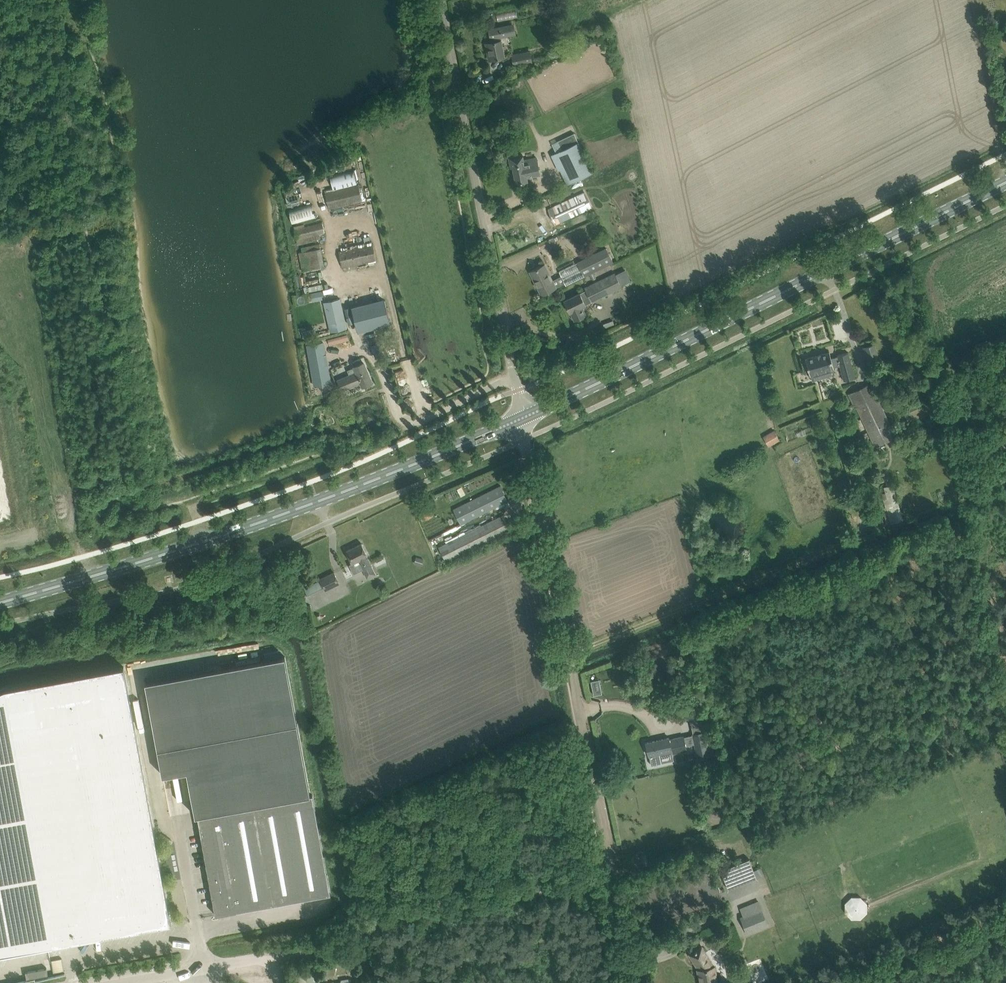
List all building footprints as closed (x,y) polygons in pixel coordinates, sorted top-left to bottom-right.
[(492,42),(488,43),(486,43),(489,60),(504,57),(500,36),(515,33),(513,24),(489,29),(492,42)] [(514,64),(517,64),(532,61),(530,51),(512,55),(514,64)] [(500,93),(494,96),(497,101),(502,98),(500,93)] [(579,142),(556,153),(570,182),(593,172),(579,142)] [(511,167),(513,167),(516,183),(528,181),(527,177),(540,174),(537,157),(524,160),(523,154),(509,157),(511,167)] [(354,160),(334,165),(346,215),(366,209),(354,160)] [(325,192),(329,208),(342,205),(338,189),(325,192)] [(585,194),(549,211),(555,222),(590,205),(585,194)] [(310,205),(288,210),(291,223),(314,218),(310,205)] [(294,229),(297,239),(325,232),(323,222),(294,229)] [(538,244),(540,248),(551,243),(549,239),(538,244)] [(303,251),(299,252),(303,270),(324,266),(320,243),(302,247),(303,251)] [(339,251),(342,267),(377,259),(373,244),(339,251)] [(562,275),(552,280),(544,264),(530,271),(541,295),(556,288),(556,287),(565,282),(566,285),(613,261),(607,248),(560,271),(562,275)] [(579,293),(573,296),(564,301),(570,313),(570,312),(574,320),(577,319),(578,321),(584,318),(583,316),(586,315),(582,306),(586,305),(583,300),(589,297),(591,302),(622,287),(615,273),(584,288),(585,290),(580,293),(579,293)] [(320,291),(311,292),(313,301),(317,300),(316,297),(321,296),(320,291)] [(340,298),(324,302),(328,318),(329,324),(331,332),(347,328),(345,320),(340,298)] [(384,299),(352,307),(358,330),(390,322),(384,299)] [(323,341),(307,344),(314,385),(331,382),(323,341)] [(371,345),(376,357),(383,354),(378,342),(371,345)] [(806,365),(807,366),(811,380),(835,374),(834,367),(840,365),(844,380),(855,377),(848,352),(837,355),(837,356),(831,358),(829,352),(821,354),(821,353),(815,355),(815,356),(805,358),(806,360),(805,362),(806,365)] [(350,375),(338,380),(342,389),(361,382),(363,386),(372,382),(364,363),(355,366),(355,367),(348,370),(350,375)] [(896,437),(870,384),(850,393),(876,446),(887,441),(893,438),(896,437)] [(763,436),(769,446),(780,440),(774,430),(763,436)] [(893,438),(887,441),(889,446),(896,443),(893,438)] [(896,493),(895,489),(893,484),(883,486),(885,492),(881,493),(886,508),(884,509),(888,519),(889,519),(891,523),(904,519),(896,493)] [(464,504),(453,509),(461,524),(471,519),(499,505),(507,500),(500,486),(464,504)] [(439,547),(446,561),(511,529),(504,515),(439,547)] [(346,551),(352,563),(349,565),(354,573),(363,569),(364,571),(372,567),(367,556),(368,556),(362,543),(346,551)] [(319,580),(304,587),(304,588),(309,598),(324,590),(325,591),(339,583),(334,572),(319,579),(319,580)] [(188,770),(196,816),(198,815),(202,835),(216,914),(331,894),(313,795),(310,795),(285,656),(146,682),(163,775),(188,770)] [(53,945),(171,923),(124,666),(6,688),(0,691),(0,954),(53,945)] [(599,679),(591,681),(594,695),(602,693),(599,679)] [(689,706),(681,708),(683,719),(691,717),(689,706)] [(692,734),(698,759),(709,757),(703,731),(692,734)] [(670,739),(669,737),(656,740),(646,742),(649,755),(660,753),(661,757),(687,751),(684,736),(670,739)] [(721,869),(729,889),(757,878),(749,858),(721,869)] [(867,903),(861,896),(851,896),(844,903),(844,912),(851,919),(860,919),(867,912),(867,903)] [(739,915),(747,935),(769,926),(758,900),(740,908),(742,914),(739,915)] [(698,969),(701,982),(718,982),(715,966),(714,966),(702,947),(690,954),(697,967),(698,969)] [(62,958),(52,960),(54,972),(64,970),(62,958)] [(293,973),(294,982),(297,982),(307,981),(305,970),(293,973)] [(315,970),(307,971),(309,981),(316,980),(315,970)]
